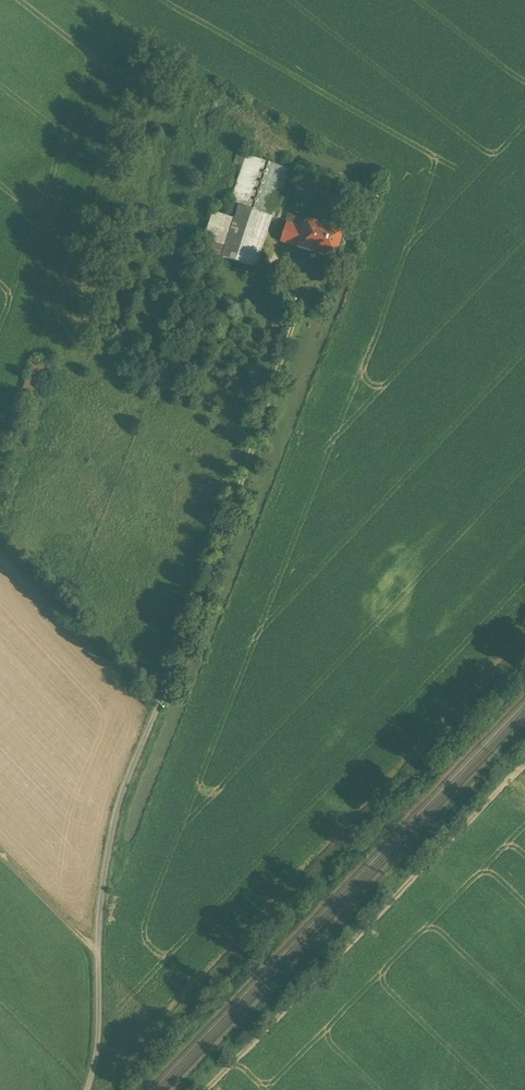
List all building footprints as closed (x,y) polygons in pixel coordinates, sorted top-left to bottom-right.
[(286,168),(246,155),(230,204),(238,207),(270,217),(286,168)] [(270,217),(238,207),(222,257),(254,267),(270,217)] [(306,219),(290,213),(281,241),(298,246),(298,247),(334,258),(343,231),(306,219)] [(32,372),(45,377),(49,365),(35,361),(32,372)]
